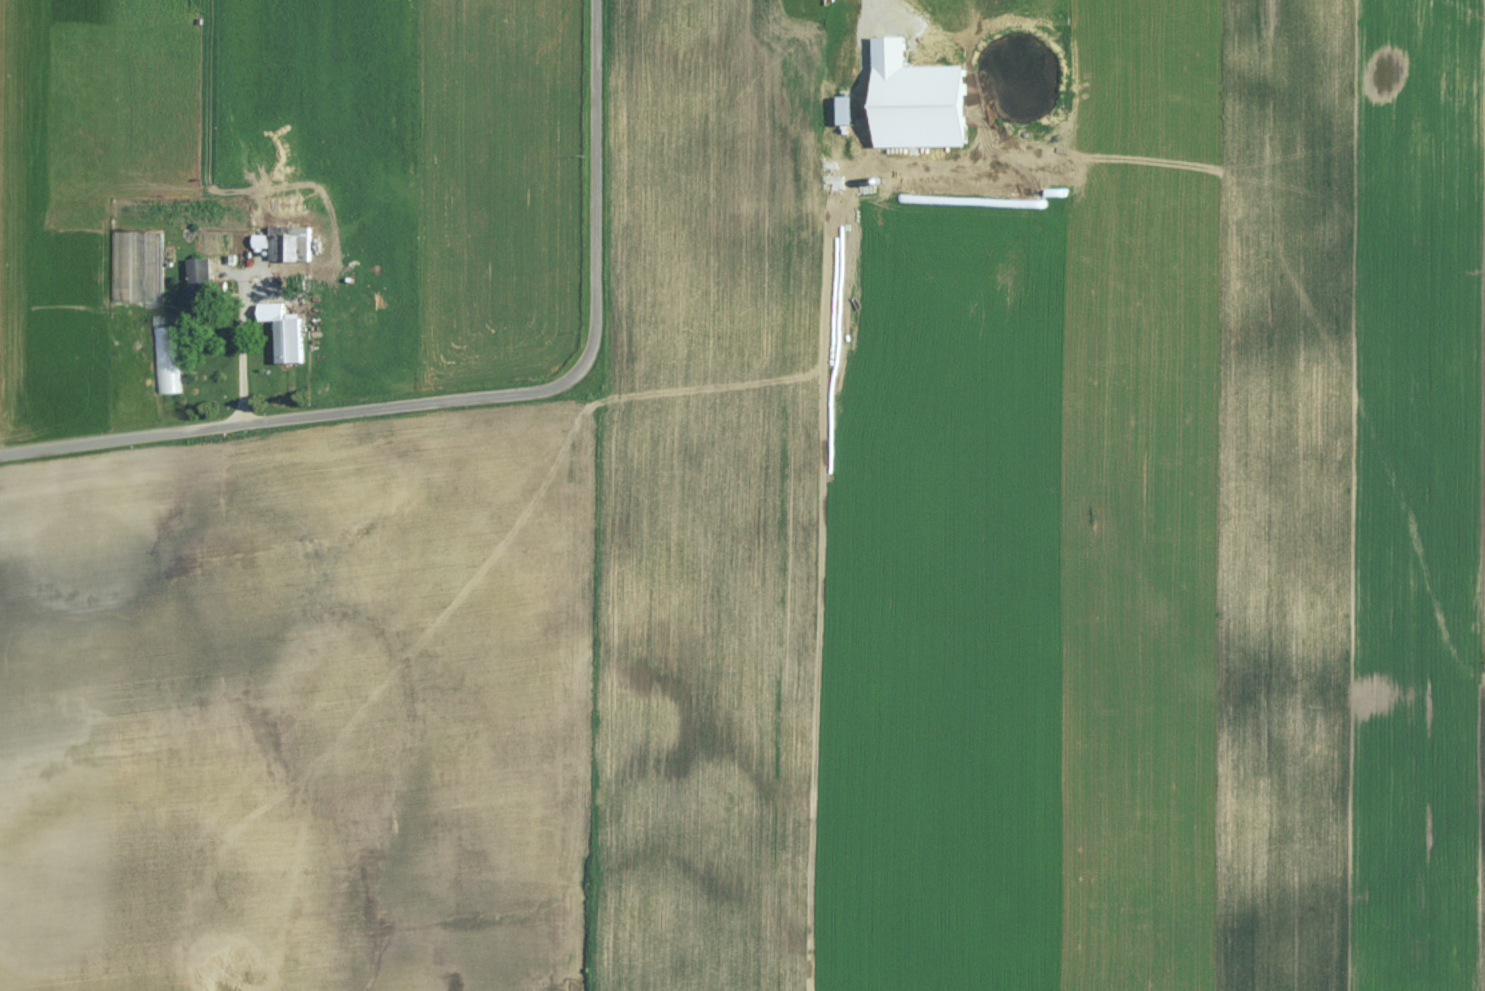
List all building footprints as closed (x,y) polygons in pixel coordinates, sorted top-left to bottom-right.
[(272,261),(301,261),(301,227),(272,227),(272,261)] [(114,232),(115,294),(129,294),(130,303),(160,302),(160,277),(144,277),(142,231),(114,232)] [(190,259),(192,305),(217,303),(214,257),(190,259)] [(307,364),(307,319),(280,319),(280,364),(307,364)]
